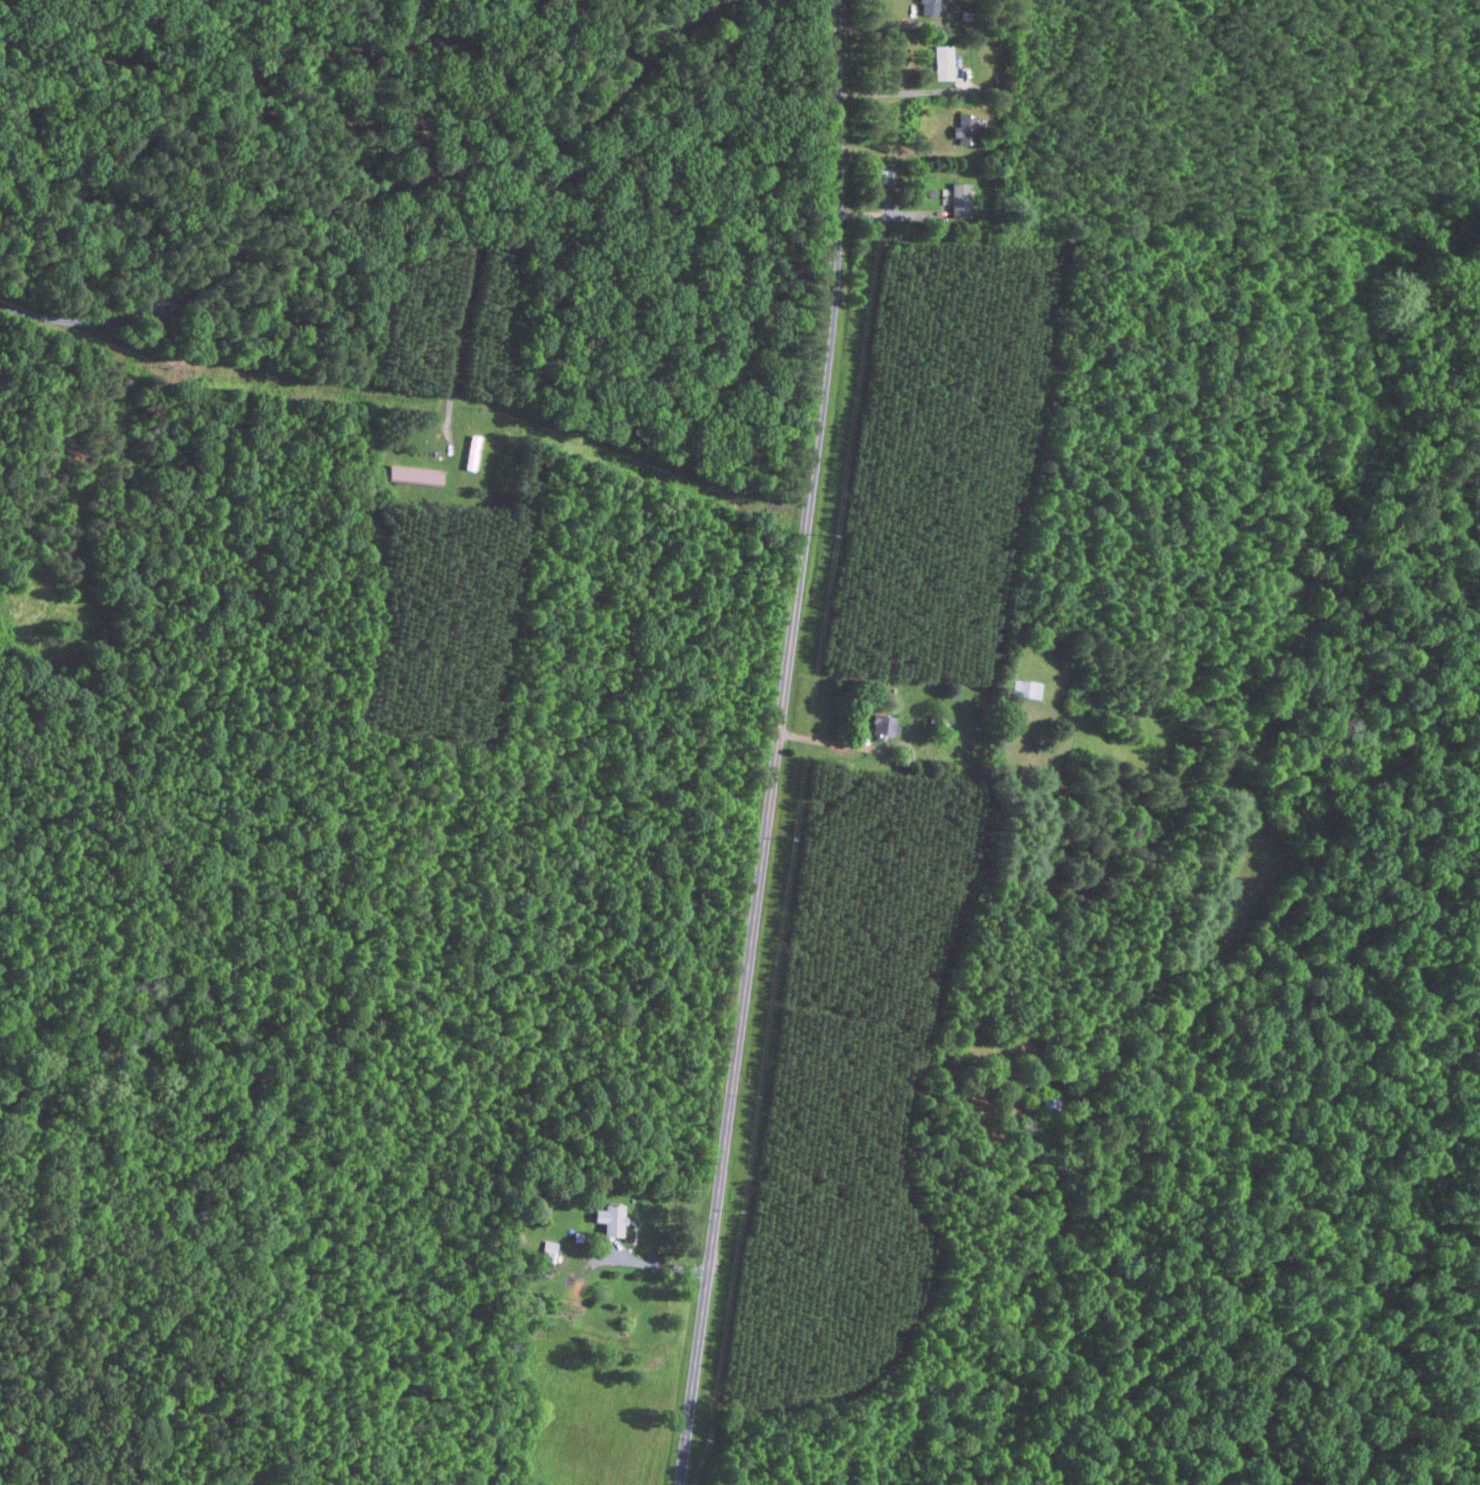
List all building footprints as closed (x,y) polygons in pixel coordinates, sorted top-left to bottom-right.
[(915,2),(920,3),(918,14),(933,17),(937,0),(915,0),(915,2)] [(932,79),(949,79),(948,45),(932,46),(932,79)] [(973,112),(957,113),(958,125),(951,126),(951,136),(957,136),(957,144),(974,143),(973,112)] [(968,182),(949,183),(950,217),(969,217),(968,182)] [(437,481),(438,467),(386,466),(385,480),(437,481)]
